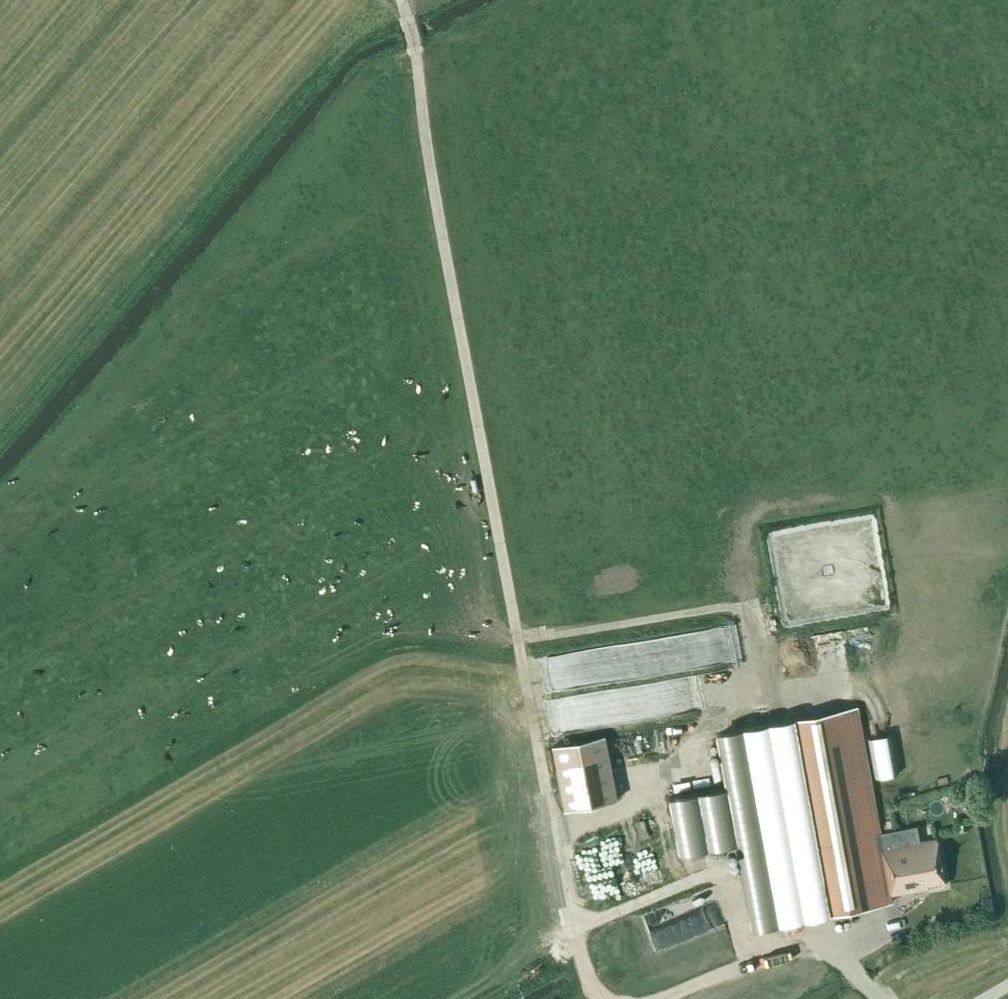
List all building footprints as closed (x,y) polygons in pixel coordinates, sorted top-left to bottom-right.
[(879,833),(856,708),(770,724),(805,918),(889,903),(888,895),(945,885),(936,838),(919,841),(916,826),(879,833)] [(667,749),(673,784),(723,774),(717,740),(667,749)] [(608,747),(610,784),(646,782),(644,745),(608,747)] [(733,784),(669,796),(678,849),(743,837),(733,784)] [(696,887),(645,909),(660,945),(711,924),(696,887)]
